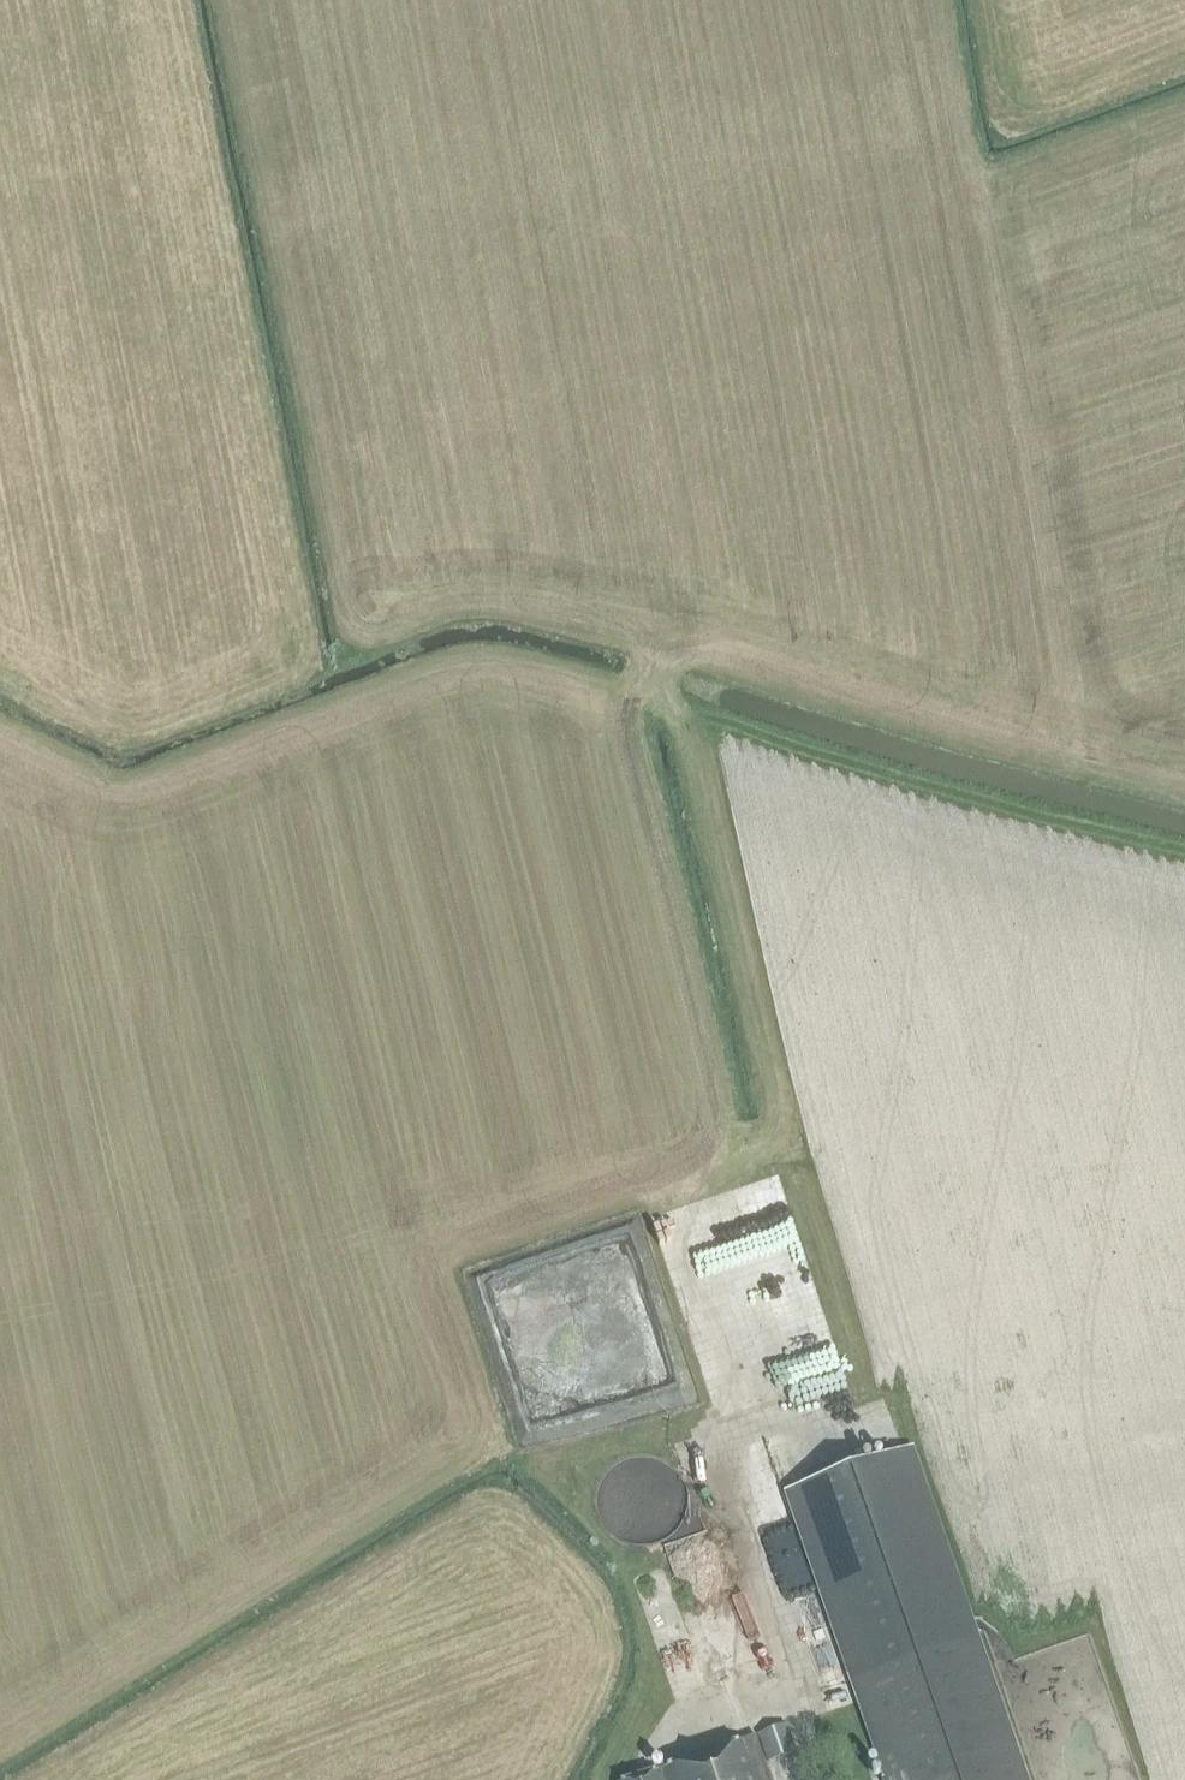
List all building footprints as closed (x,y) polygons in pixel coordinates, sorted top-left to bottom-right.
[(908,1449),(789,1490),(888,1777),(883,1779),(1024,1779),(908,1449)] [(723,1648),(736,1644),(726,1609),(712,1613),(723,1648)] [(757,1736),(766,1762),(796,1752),(787,1725),(757,1736)] [(756,1737),(636,1779),(771,1779),(756,1737)]
